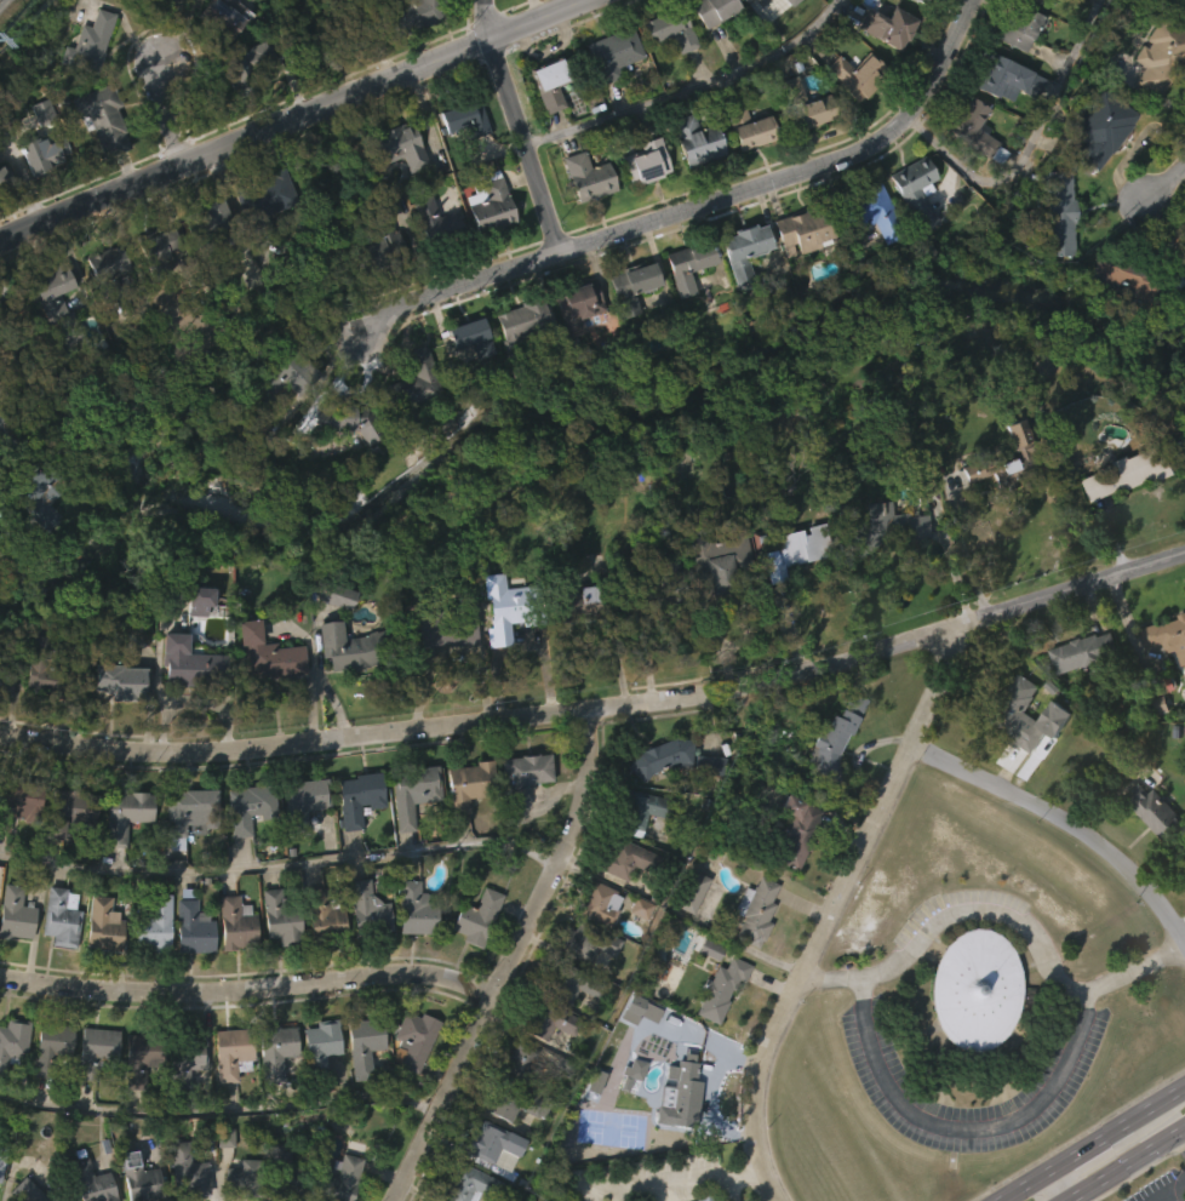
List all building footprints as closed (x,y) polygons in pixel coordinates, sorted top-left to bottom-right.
[(193,15),(204,0),(233,0),(246,11),(224,39),(193,15)] [(382,8),(402,0),(445,0),(445,15),(436,17),(437,19),(388,39),(380,21),(385,19),(382,8)] [(558,0),(519,0),(524,13),(558,0)] [(689,1),(691,0),(738,0),(742,6),(706,28),(689,1)] [(750,37),(765,24),(784,45),(800,31),(772,0),(743,0),(729,13),(750,37)] [(918,42),(935,6),(922,0),(902,0),(897,12),(882,5),(874,22),(918,42)] [(1184,10),(1174,26),(1184,33),(1184,0),(1168,0),(1184,10)] [(681,4),(698,45),(680,53),(671,34),(651,44),(641,21),(681,4)] [(1014,4),(1051,21),(1043,35),(1032,29),(1029,36),(1041,45),(1034,59),(992,39),(1001,21),(1004,23),(1014,4)] [(897,11),(899,12),(900,10),(916,18),(897,50),(893,47),(892,48),(854,28),(864,10),(882,18),(888,6),(897,11)] [(118,19),(98,75),(62,63),(68,45),(76,47),(85,23),(95,27),(101,7),(119,13),(118,19)] [(242,24),(223,11),(191,56),(225,79),(239,58),(233,53),(238,44),(231,39),(242,24)] [(1160,15),(1184,32),(1184,53),(1157,95),(1155,97),(1132,81),(1141,67),(1130,59),(1160,15)] [(696,64),(733,50),(722,21),(685,36),(696,64)] [(642,59),(628,65),(626,62),(612,68),(616,76),(597,85),(582,45),(629,25),(642,59)] [(157,27),(156,44),(169,44),(169,27),(157,27)] [(261,86),(234,97),(233,92),(229,93),(225,86),(228,85),(218,61),(244,50),(244,47),(261,40),(270,61),(263,64),(270,81),(261,86)] [(853,67),(894,89),(911,57),(887,44),(881,56),(863,47),(853,67)] [(672,92),(692,84),(676,45),(636,61),(644,81),(665,73),(672,92)] [(76,62),(68,86),(60,83),(55,97),(90,110),(111,53),(92,46),(85,65),(76,62)] [(870,48),(892,70),(865,97),(864,96),(857,102),(837,82),(838,80),(825,67),(838,53),(853,67),(870,48)] [(990,52),(1044,80),(1034,102),(1015,91),(1008,103),(994,95),(991,98),(972,87),(978,78),(975,76),(990,52)] [(1152,135),(1184,81),(1184,74),(1153,55),(1138,81),(1137,81),(1126,98),(1137,104),(1128,120),(1152,135)] [(548,111),(543,114),(525,69),(555,57),(563,79),(551,84),(561,107),(548,111)] [(580,82),(593,123),(613,117),(609,105),(637,96),(628,67),(580,82)] [(798,78),(806,102),(831,93),(838,115),(792,131),(783,104),(785,104),(778,81),(797,75),(798,78)] [(113,82),(125,110),(120,113),(134,148),(110,159),(97,128),(88,132),(74,97),(113,82)] [(1130,124),(1092,171),(1071,155),(1081,143),(1066,131),(1101,87),(1135,114),(1129,122),(1130,124)] [(819,106),(853,141),(868,125),(862,118),(876,104),(863,91),(847,107),(833,92),(819,106)] [(1039,114),(986,93),(982,103),(978,102),(969,125),(1008,141),(1012,132),(1029,139),(1039,114)] [(541,152),(559,145),(550,122),(564,116),(556,95),(524,108),(541,152)] [(1004,154),(997,165),(944,131),(967,96),(988,109),(979,122),(989,128),(985,135),(997,142),(995,145),(1006,153),(1004,154)] [(479,121),(447,132),(439,110),(470,99),(479,121)] [(745,105),(750,120),(768,114),(777,139),(740,151),(727,111),(745,105)] [(694,111),(700,127),(715,122),(726,155),(688,167),(672,119),(694,111)] [(773,120),(779,139),(797,134),(791,114),(773,120)] [(416,121),(430,165),(407,172),(401,156),(380,162),(372,137),(380,133),(379,130),(396,124),(397,127),(416,121)] [(79,170),(89,166),(100,195),(127,185),(104,123),(67,136),(79,170)] [(1133,158),(1106,132),(1088,151),(1085,148),(1064,169),(1078,182),(1069,191),(1086,207),(1133,158)] [(941,170),(994,204),(1003,188),(971,167),(984,147),(964,134),(941,170)] [(440,170),(458,164),(462,176),(484,168),(471,135),(432,150),(440,170)] [(652,179),(637,184),(636,181),(629,183),(619,155),(641,148),(640,142),(660,135),(664,145),(662,145),(670,170),(662,173),(662,176),(652,179)] [(35,141),(38,145),(57,137),(67,161),(32,176),(17,143),(34,136),(35,141)] [(734,189),(771,176),(762,152),(744,159),(739,144),(720,151),(734,189)] [(592,198),(576,204),(562,156),(585,149),(585,153),(605,154),(617,190),(592,198)] [(935,222),(917,231),(886,176),(922,155),(934,178),(927,183),(931,190),(921,195),(935,222)] [(681,206),(720,194),(710,162),(691,168),(688,156),(667,162),(681,206)] [(408,159),(366,172),(375,202),(398,195),(402,210),(422,204),(408,159)] [(4,191),(0,193),(0,169),(7,166),(11,172),(12,171),(25,202),(12,208),(4,191)] [(281,167),(294,202),(261,216),(268,231),(248,239),(228,189),(268,175),(267,173),(281,167)] [(497,171),(505,195),(503,196),(511,222),(505,223),(506,227),(474,236),(462,196),(471,194),(469,185),(480,182),(477,175),(496,168),(497,171)] [(1069,171),(1070,184),(1069,184),(1069,199),(1072,199),(1072,221),(1070,222),(1072,255),(1043,256),(1043,238),(1040,239),(1040,218),(1042,218),(1041,172),(1069,171)] [(665,210),(654,174),(633,181),(636,188),(614,195),(623,223),(665,210)] [(876,182),(898,228),(874,239),(866,223),(843,234),(829,205),(832,204),(831,201),(866,184),(868,187),(876,182)] [(557,195),(570,241),(611,229),(602,200),(584,205),(579,189),(557,195)] [(223,229),(193,241),(182,216),(201,207),(200,204),(222,194),(234,224),(223,229)] [(431,194),(439,216),(457,210),(464,233),(427,246),(411,200),(431,194)] [(883,212),(911,270),(931,260),(918,233),(928,228),(924,221),(931,217),(920,194),(883,212)] [(0,202),(0,228),(9,225),(1,202),(0,202)] [(832,241),(801,253),(797,241),(792,244),(796,255),(786,257),(774,219),(824,202),(835,235),(830,236),(832,241)] [(279,208),(227,224),(237,255),(289,240),(279,208)] [(1067,293),(1066,209),(1038,210),(1040,293),(1067,293)] [(390,227),(391,230),(395,229),(405,257),(359,274),(349,247),(362,242),(359,233),(371,229),(367,217),(384,211),(390,227)] [(459,228),(470,271),(509,261),(498,218),(459,228)] [(756,222),(757,225),(767,223),(774,246),(763,248),(765,251),(761,252),(763,257),(749,262),(754,276),(734,282),(720,239),(734,234),(733,229),(756,222)] [(869,261),(876,283),(896,276),(877,224),(837,238),(848,268),(869,261)] [(166,264),(151,270),(139,240),(172,227),(181,246),(168,251),(170,255),(164,257),(166,264)] [(432,254),(426,234),(407,239),(418,282),(456,273),(450,250),(432,254)] [(203,269),(226,259),(215,235),(192,245),(203,269)] [(710,240),(716,262),(691,268),(697,290),(677,296),(665,250),(710,240)] [(111,276),(121,298),(108,304),(103,293),(98,296),(92,282),(88,285),(78,259),(119,241),(131,268),(111,276)] [(767,258),(778,296),(791,292),(790,291),(823,282),(813,245),(767,258)] [(1167,271),(1157,305),(1127,296),(1129,290),(1126,288),(1124,296),(1111,292),(1112,288),(1087,280),(1095,250),(1167,271)] [(654,259),(662,284),(634,292),(641,314),(620,320),(607,275),(623,271),(622,268),(642,262),(642,263),(654,259)] [(371,276),(350,285),(357,302),(396,285),(386,260),(367,268),(371,276)] [(58,292),(64,309),(71,307),(81,336),(63,343),(55,322),(47,325),(40,305),(35,307),(32,297),(36,296),(35,292),(30,294),(27,284),(29,282),(25,275),(64,261),(74,286),(58,292)] [(727,325),(745,321),(739,293),(766,287),(760,261),(725,269),(726,273),(716,276),(727,325)] [(148,302),(170,286),(156,266),(134,282),(148,302)] [(583,332),(569,337),(553,293),(595,278),(607,309),(578,320),(583,332)] [(659,292),(671,336),(689,331),(683,309),(710,302),(704,279),(659,292)] [(1084,315),(1127,329),(1125,334),(1149,342),(1159,314),(1091,292),(1084,315)] [(526,353),(511,359),(494,313),(544,296),(554,324),(520,336),(526,353)] [(616,357),(634,351),(627,331),(655,323),(647,298),(602,312),(616,357)] [(69,325),(59,300),(24,315),(31,332),(23,335),(29,348),(36,345),(43,363),(63,354),(54,331),(69,325)] [(481,339),(486,356),(476,360),(471,343),(453,348),(447,327),(483,316),(490,336),(481,339)] [(548,331),(561,376),(570,374),(571,379),(581,376),(575,355),(599,349),(591,319),(548,331)] [(546,366),(538,338),(490,352),(502,392),(511,389),(508,377),(546,366)] [(321,372),(297,395),(273,370),(288,356),(285,353),(294,343),(321,372)] [(466,382),(471,400),(490,395),(478,354),(441,366),(448,387),(466,382)] [(422,419),(400,428),(385,383),(435,367),(445,399),(417,407),(422,419)] [(410,415),(382,423),(389,448),(437,435),(423,382),(403,388),(410,415)] [(367,421),(378,439),(366,445),(356,429),(319,429),(317,404),(370,402),(367,421)] [(1018,421),(1025,442),(1032,440),(1036,450),(1030,451),(1038,474),(1013,484),(1014,488),(1008,491),(1006,485),(998,487),(994,474),(967,484),(961,467),(997,453),(995,446),(1012,440),(1006,425),(1018,421)] [(1155,445),(1168,474),(1147,484),(1144,476),(1086,503),(1076,480),(1107,465),(1106,463),(1121,456),(1122,459),(1155,445)] [(357,469),(357,478),(370,478),(370,446),(313,446),(312,469),(357,469)] [(59,521),(46,533),(8,491),(45,458),(64,479),(45,497),(61,515),(57,519),(59,521)] [(888,502),(889,515),(926,511),(928,538),(904,541),(903,536),(882,538),(857,559),(841,537),(864,521),(863,504),(888,502)] [(6,528),(38,571),(57,557),(43,539),(55,530),(45,516),(42,517),(35,507),(6,528)] [(704,524),(709,543),(748,534),(755,570),(737,573),(740,591),(715,596),(712,588),(700,590),(686,527),(704,524)] [(828,556),(785,566),(789,578),(763,585),(760,572),(766,571),(763,560),(757,561),(756,554),(778,548),(775,536),(826,524),(832,550),(826,551),(828,556)] [(925,575),(922,552),(901,554),(901,550),(886,552),(885,538),(859,541),(862,560),(850,562),(852,582),(925,575)] [(685,599),(642,611),(641,606),(618,612),(612,590),(631,585),(630,582),(662,573),(659,562),(672,559),(685,599)] [(769,573),(772,586),(755,589),(762,621),(780,617),(777,604),(826,594),(819,560),(798,564),(799,567),(769,573)] [(741,573),(699,580),(698,571),(682,573),(689,615),(702,613),(706,631),(723,628),(721,614),(747,610),(741,573)] [(500,572),(502,588),(537,583),(542,622),(516,625),(516,622),(506,623),(509,644),(486,646),(485,629),(490,629),(482,573),(500,572)] [(572,572),(573,589),(599,585),(602,618),(595,619),(595,622),(569,625),(569,623),(556,624),(551,574),(572,572)] [(213,605),(213,607),(207,606),(206,617),(177,614),(178,604),(173,604),(174,585),(214,588),(213,605)] [(427,602),(428,611),(469,606),(473,642),(445,645),(445,642),(429,644),(431,660),(407,663),(405,634),(414,633),(411,604),(427,602)] [(1177,616),(1184,613),(1184,656),(1178,652),(1177,650),(1166,653),(1162,642),(1145,648),(1138,628),(1167,618),(1168,622),(1178,618),(1177,616)] [(259,623),(262,644),(276,642),(276,648),(305,646),(308,675),(269,679),(269,675),(250,677),(247,652),(240,653),(236,622),(259,619),(259,623)] [(342,620),(343,629),(359,628),(360,637),(367,634),(367,633),(388,628),(391,636),(394,656),(361,669),(331,671),(330,657),(322,657),(321,645),(319,645),(317,623),(342,620)] [(563,625),(563,624),(552,624),(553,652),(591,651),(590,624),(563,625)] [(1111,630),(1118,653),(1105,658),(1107,664),(1098,667),(1100,674),(1086,677),(1081,667),(1054,675),(1046,650),(1078,636),(1080,639),(1095,633),(1097,635),(1111,630)] [(73,650),(65,702),(36,698),(36,691),(30,691),(39,633),(57,635),(55,647),(73,650)] [(188,641),(188,653),(228,653),(227,685),(165,685),(165,674),(161,674),(162,633),(188,633),(188,641)] [(1140,685),(1159,682),(1160,691),(1172,688),(1175,702),(1184,700),(1184,650),(1172,652),(1173,658),(1136,665),(1140,685)] [(469,660),(429,663),(428,654),(412,656),(413,672),(409,672),(411,694),(429,693),(429,684),(471,681),(469,660)] [(299,683),(271,685),(271,680),(256,681),(254,657),(232,659),(235,690),(242,689),(244,716),(302,711),(299,683)] [(312,660),(316,696),(324,695),(326,709),(375,704),(372,671),(354,673),(354,664),(336,666),(335,657),(312,660)] [(143,693),(143,700),(120,699),(120,702),(111,702),(111,693),(91,693),(91,665),(144,669),(143,693)] [(15,698),(0,696),(0,667),(19,669),(15,698)] [(1044,687),(1052,715),(1115,696),(1106,668),(1044,687)] [(183,671),(158,670),(157,718),(218,720),(219,691),(183,690),(183,671)] [(1173,721),(1158,722),(1150,699),(1151,698),(1145,679),(1162,673),(1168,691),(1162,693),(1173,721)] [(1026,713),(1041,724),(1058,700),(1077,715),(1059,739),(1049,732),(1032,755),(1021,747),(1020,749),(1009,742),(1013,736),(992,721),(1021,674),(1041,688),(1026,713)] [(865,699),(848,733),(846,732),(835,754),(836,780),(807,782),(806,751),(818,728),(822,730),(830,713),(835,716),(848,691),(865,699)] [(1035,723),(1013,711),(985,759),(1008,773),(1005,779),(1027,792),(1039,771),(1029,765),(1033,758),(1019,750),(1035,723)] [(860,736),(845,729),(834,755),(826,752),(817,772),(812,770),(798,803),(825,815),(860,736)] [(1146,738),(1151,753),(1164,748),(1159,734),(1146,738)] [(688,754),(688,766),(672,762),(660,766),(664,776),(649,782),(641,782),(622,766),(632,751),(670,737),(689,739),(688,754)] [(1068,751),(1049,738),(1032,762),(1050,775),(1068,751)] [(538,754),(538,755),(551,754),(553,782),(528,783),(531,807),(504,808),(500,759),(538,754)] [(721,755),(720,774),(691,772),(692,754),(721,755)] [(453,813),(447,814),(441,767),(470,764),(469,759),(487,757),(491,794),(464,797),(466,812),(453,813)] [(394,833),(391,833),(387,773),(405,771),(403,767),(433,765),(436,800),(408,802),(411,831),(394,833)] [(374,771),(378,799),(380,799),(382,806),(363,807),(363,803),(356,805),(359,828),(338,830),(333,779),(349,778),(349,773),(374,771)] [(326,807),(326,814),(310,816),(310,808),(302,808),(304,835),(285,837),(279,782),(322,777),(326,807)] [(716,792),(687,794),(685,777),(623,783),(626,814),(717,805),(716,792)] [(8,833),(0,831),(0,782),(42,788),(38,824),(23,822),(23,819),(11,818),(8,833)] [(1138,783),(1147,794),(1152,789),(1184,823),(1166,842),(1123,797),(1138,783)] [(233,837),(230,839),(227,790),(271,784),(274,814),(250,817),(252,836),(233,837)] [(670,800),(665,818),(648,813),(641,839),(607,830),(618,787),(670,800)] [(71,789),(71,791),(91,793),(90,824),(71,823),(70,837),(46,836),(46,827),(42,825),(45,789),(71,789)] [(216,790),(216,825),(185,825),(185,837),(183,837),(183,850),(167,851),(167,837),(165,837),(165,791),(216,790)] [(547,818),(544,790),(495,795),(501,846),(524,843),(521,821),(547,818)] [(147,791),(147,794),(153,795),(151,822),(139,822),(139,830),(127,830),(126,847),(104,847),(105,796),(115,796),(115,794),(128,794),(128,791),(147,791)] [(780,791),(820,811),(812,827),(815,828),(795,871),(769,859),(782,835),(777,834),(786,814),(772,807),(780,791)] [(442,805),(444,850),(464,850),(463,835),(488,834),(486,797),(470,798),(470,803),(442,805)] [(436,837),(431,804),(385,810),(392,869),(412,866),(409,841),(436,837)] [(335,868),(357,866),(355,845),(379,843),(376,811),(332,814),(335,868)] [(300,845),(322,845),(322,817),(279,817),(279,859),(300,859),(300,845)] [(1144,831),(1133,821),(1118,837),(1158,875),(1178,855),(1148,827),(1144,831)] [(225,874),(248,872),(247,859),(269,857),(266,823),(221,826),(225,874)] [(211,827),(160,828),(161,887),(178,886),(178,872),(201,871),(200,853),(211,853),(211,827)] [(6,854),(28,858),(32,833),(0,828),(0,868),(3,869),(6,854)] [(45,856),(90,857),(91,830),(46,828),(45,856)] [(101,830),(100,883),(121,883),(121,867),(134,867),(134,859),(147,859),(147,830),(101,830)] [(792,907),(818,848),(779,831),(773,847),(784,852),(765,896),(792,907)] [(613,835),(659,858),(651,875),(630,865),(623,881),(595,868),(613,835)] [(689,913),(669,904),(687,868),(706,879),(689,913)] [(619,916),(624,902),(647,911),(654,892),(609,875),(596,907),(619,916)] [(778,886),(771,902),(775,904),(766,921),(772,923),(762,942),(761,940),(756,948),(733,936),(743,917),(732,913),(745,886),(751,890),(761,875),(779,885),(778,886)] [(366,896),(377,903),(384,902),(388,931),(350,934),(344,880),(365,877),(366,896)] [(622,919),(617,930),(609,926),(608,930),(574,913),(590,879),(616,892),(614,894),(620,897),(616,909),(618,910),(616,915),(622,919)] [(416,881),(416,892),(422,892),(425,896),(425,902),(431,902),(431,933),(395,933),(396,880),(416,881)] [(10,940),(0,939),(0,905),(2,885),(22,887),(19,907),(24,907),(24,903),(30,903),(29,908),(35,909),(32,939),(10,937),(10,940)] [(80,910),(74,948),(51,944),(52,936),(40,934),(47,885),(65,887),(65,892),(75,893),(73,909),(80,910)] [(502,898),(481,949),(462,942),(464,934),(451,930),(460,903),(475,908),(482,886),(503,894),(502,898)] [(276,887),(279,907),(293,905),(297,939),(275,942),(275,938),(261,939),(256,890),(276,887)] [(321,887),(324,900),(328,899),(332,904),(333,908),(338,907),(342,937),(308,940),(302,888),(321,887)] [(153,950),(131,950),(131,920),(148,919),(147,896),(168,894),(168,950),(153,950)] [(236,894),(236,904),(248,903),(250,914),(254,914),(254,945),(233,945),(233,949),(218,949),(216,894),(236,894)] [(122,920),(120,953),(85,950),(90,896),(111,897),(109,919),(122,920)] [(194,899),(194,921),(212,921),(212,953),(174,953),(173,899),(194,899)] [(704,915),(685,906),(669,943),(688,951),(704,915)] [(773,921),(753,913),(747,927),(738,924),(728,949),(738,953),(729,974),(753,985),(771,942),(765,940),(773,921)] [(349,971),(384,967),(381,941),(368,942),(365,915),(343,917),(349,971)] [(394,971),(431,970),(431,941),(422,941),(422,929),(415,929),(414,917),(392,918),(394,971)] [(574,919),(619,940),(611,957),(594,949),(586,963),(554,946),(563,927),(569,930),(574,919)] [(27,977),(31,945),(15,943),(18,923),(0,921),(0,974),(27,977)] [(339,966),(337,945),(325,946),(322,924),(299,927),(304,970),(339,966)] [(477,985),(497,931),(477,924),(468,947),(455,942),(445,967),(459,971),(456,978),(477,985)] [(71,928),(41,925),(36,971),(47,973),(46,982),(71,984),(75,947),(69,946),(71,928)] [(260,975),(272,974),(273,982),(295,980),(291,944),(276,945),(274,925),(256,927),(260,975)] [(971,1051),(954,1046),(938,1033),(929,1012),(927,989),(931,966),(943,946),(958,933),(977,928),(994,934),(1007,948),(1015,968),(1018,991),(1013,1013),(1002,1034),(988,1046),(971,1051)] [(81,985),(119,987),(121,958),(112,958),(112,948),(104,948),(105,933),(83,932),(81,985)] [(130,985),(165,985),(163,932),(146,932),(147,955),(130,956),(130,985)] [(215,985),(251,984),(250,951),(233,952),(233,932),(214,933),(215,985)] [(647,942),(630,933),(622,948),(640,957),(647,942)] [(171,989),(207,988),(206,949),(191,949),(191,936),(170,936),(171,989)] [(752,967),(745,982),(739,979),(733,991),(732,990),(727,1000),(729,1001),(720,1020),(697,1010),(719,966),(725,968),(731,955),(752,966),(752,967)] [(608,985),(601,1002),(573,989),(566,1005),(539,993),(550,971),(548,970),(554,959),(608,985)] [(692,990),(714,997),(719,982),(697,975),(692,990)] [(689,1052),(711,1062),(731,1018),(738,1021),(746,1002),(725,993),(719,1006),(711,1002),(704,1017),(699,1015),(693,1028),(698,1030),(689,1052)] [(531,997),(577,1019),(568,1036),(549,1026),(542,1041),(515,1028),(531,997)] [(572,1026),(595,1038),(601,1027),(556,1003),(542,1029),(564,1041),(572,1026)] [(418,1016),(419,1017),(422,1013),(442,1023),(418,1075),(397,1065),(400,1062),(391,1058),(401,1041),(394,1037),(407,1011),(418,1016)] [(361,1014),(361,1017),(382,1016),(385,1047),(370,1050),(373,1077),(353,1080),(345,1017),(361,1014)] [(328,1074),(308,1076),(302,1026),(317,1025),(316,1019),(338,1017),(342,1052),(326,1054),(328,1074)] [(6,1076),(0,1076),(0,1025),(6,1025),(6,1018),(30,1019),(28,1058),(19,1057),(18,1062),(7,1062),(6,1076)] [(70,1026),(68,1058),(63,1057),(62,1065),(52,1064),(51,1079),(29,1076),(35,1023),(70,1026)] [(115,1030),(113,1062),(95,1060),(92,1082),(74,1080),(78,1026),(115,1030)] [(222,1083),(217,1083),(213,1030),(251,1026),(253,1058),(250,1059),(250,1069),(234,1070),(235,1082),(222,1083)] [(291,1026),(293,1054),(277,1057),(280,1082),(259,1085),(253,1028),(291,1026)] [(185,1091),(166,1092),(166,1031),(202,1030),(202,1069),(185,1069),(185,1091)] [(130,1090),(121,1090),(121,1034),(159,1035),(159,1066),(156,1066),(156,1070),(141,1069),(141,1090),(130,1090)] [(548,1064),(565,1072),(572,1056),(534,1037),(519,1068),(541,1078),(548,1064)] [(534,1053),(531,1062),(539,1065),(528,1087),(494,1070),(500,1058),(505,1060),(515,1041),(536,1051),(534,1053)] [(388,1075),(393,1077),(385,1098),(414,1109),(434,1057),(415,1050),(414,1054),(399,1048),(388,1075)] [(0,1112),(3,1091),(21,1093),(26,1058),(2,1055),(1,1063),(0,1063),(0,1112)] [(320,1106),(320,1092),(335,1091),(333,1056),(310,1057),(310,1064),(299,1065),(301,1106),(320,1106)] [(346,1118),(366,1117),(364,1086),(378,1086),(376,1056),(343,1058),(346,1118)] [(28,1113),(48,1115),(49,1101),(65,1103),(69,1064),(33,1060),(28,1113)] [(293,1092),(291,1063),(254,1065),(256,1120),(278,1119),(277,1093),(293,1092)] [(73,1112),(85,1113),(85,1102),(112,1104),(114,1067),(76,1065),(73,1112)] [(231,1119),(231,1108),(247,1107),(246,1066),(209,1067),(211,1120),(231,1119)] [(136,1103),(156,1103),(157,1073),(121,1072),(120,1127),(135,1127),(136,1103)] [(202,1106),(201,1074),(165,1075),(167,1123),(184,1122),(183,1106),(202,1106)] [(496,1075),(537,1096),(540,1088),(556,1097),(545,1117),(517,1106),(510,1121),(480,1106),(496,1075)] [(654,1122),(651,1158),(690,1161),(694,1118),(670,1116),(669,1123),(654,1122)] [(480,1121),(505,1133),(508,1128),(527,1138),(509,1171),(459,1146),(470,1125),(476,1128),(480,1121)] [(190,1142),(190,1160),(208,1160),(210,1194),(188,1195),(188,1189),(173,1190),(171,1142),(190,1142)] [(303,1174),(299,1200),(290,1200),(264,1197),(271,1143),(292,1145),(288,1172),(303,1174)] [(5,1183),(0,1182),(0,1145),(11,1148),(5,1183)] [(137,1151),(138,1163),(141,1163),(142,1168),(159,1167),(162,1196),(127,1200),(120,1150),(137,1148),(137,1151)] [(359,1173),(351,1200),(315,1200),(322,1172),(336,1176),(343,1153),(362,1157),(359,1173)] [(109,1169),(117,1200),(80,1200),(69,1160),(88,1155),(93,1174),(109,1169)] [(487,1200),(508,1200),(519,1174),(475,1156),(471,1166),(467,1165),(457,1189),(487,1200)] [(257,1160),(256,1197),(236,1196),(237,1191),(221,1190),(222,1167),(235,1168),(235,1159),(257,1160)] [(476,1194),(473,1200),(440,1200),(435,1199),(445,1179),(442,1178),(448,1166),(451,1167),(453,1161),(498,1183),(490,1200),(476,1194)] [(229,1166),(212,1165),(212,1184),(228,1184),(229,1166)] [(45,1193),(53,1200),(16,1200),(10,1195),(28,1176),(45,1193)] [(202,1198),(184,1199),(184,1181),(165,1182),(166,1200),(203,1200),(202,1198)] [(133,1187),(117,1189),(118,1200),(134,1200),(133,1187)] [(704,1193),(709,1200),(690,1200),(704,1193)]
